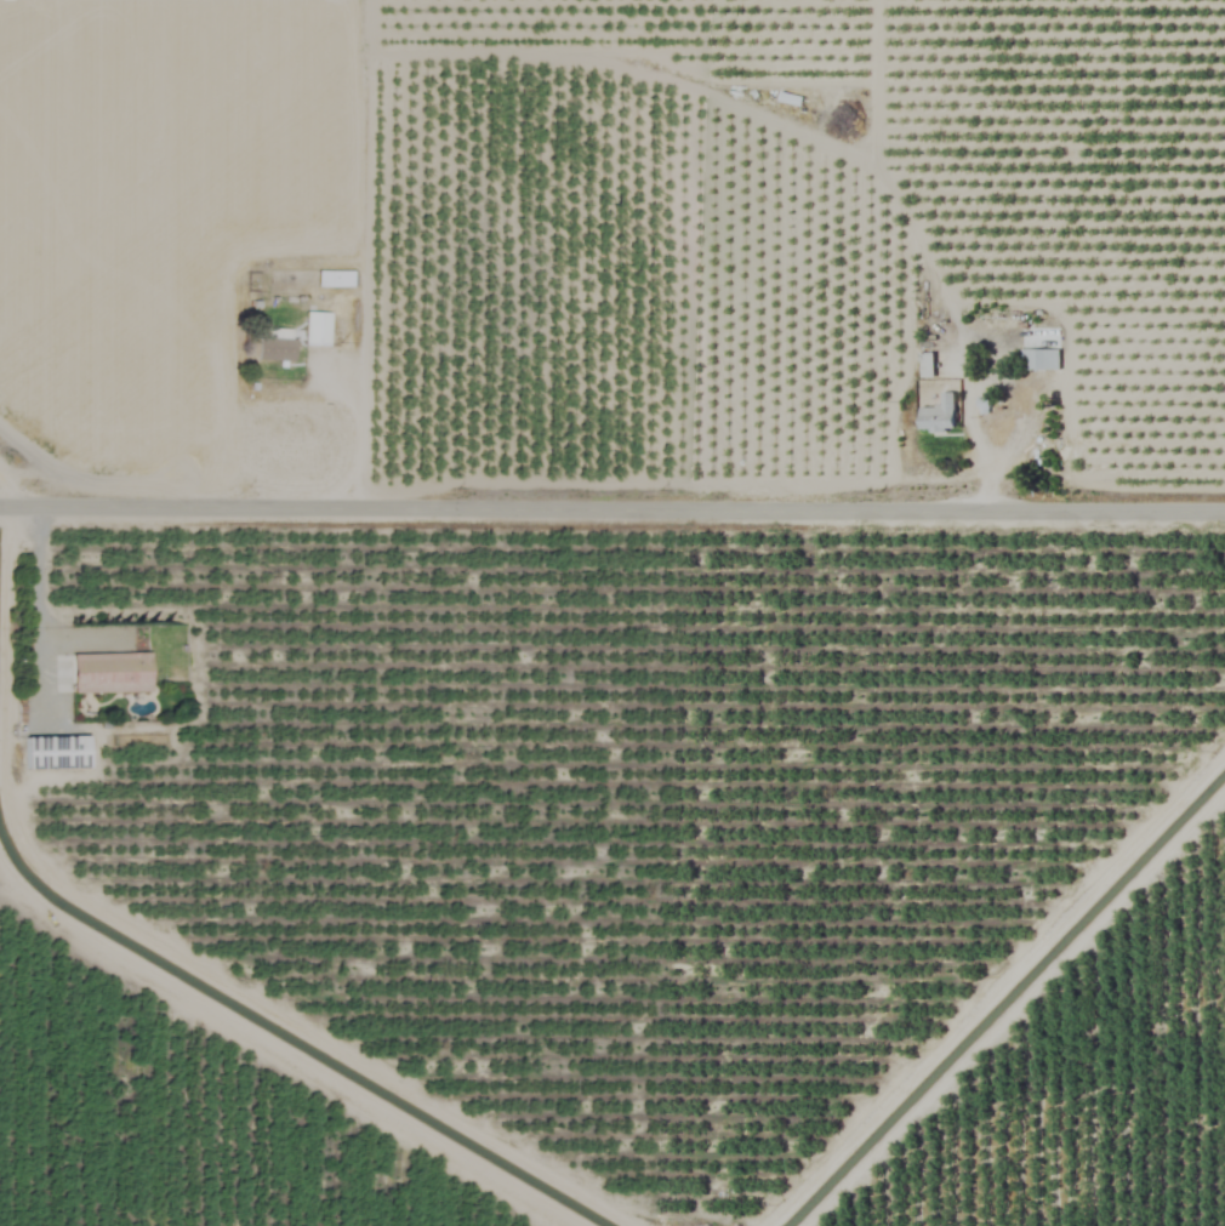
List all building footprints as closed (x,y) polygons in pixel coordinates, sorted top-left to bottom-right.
[(350,272),(315,272),(315,288),(350,288),(350,272)] [(328,314),(303,313),(303,346),(327,346),(328,314)] [(257,361),(291,362),(291,331),(258,330),(257,361)] [(933,376),(932,354),(918,355),(919,376),(933,376)] [(954,430),(954,393),(941,393),(941,407),(919,408),(920,431),(954,430)] [(72,694),(150,692),(149,654),(71,655),(72,694)]
